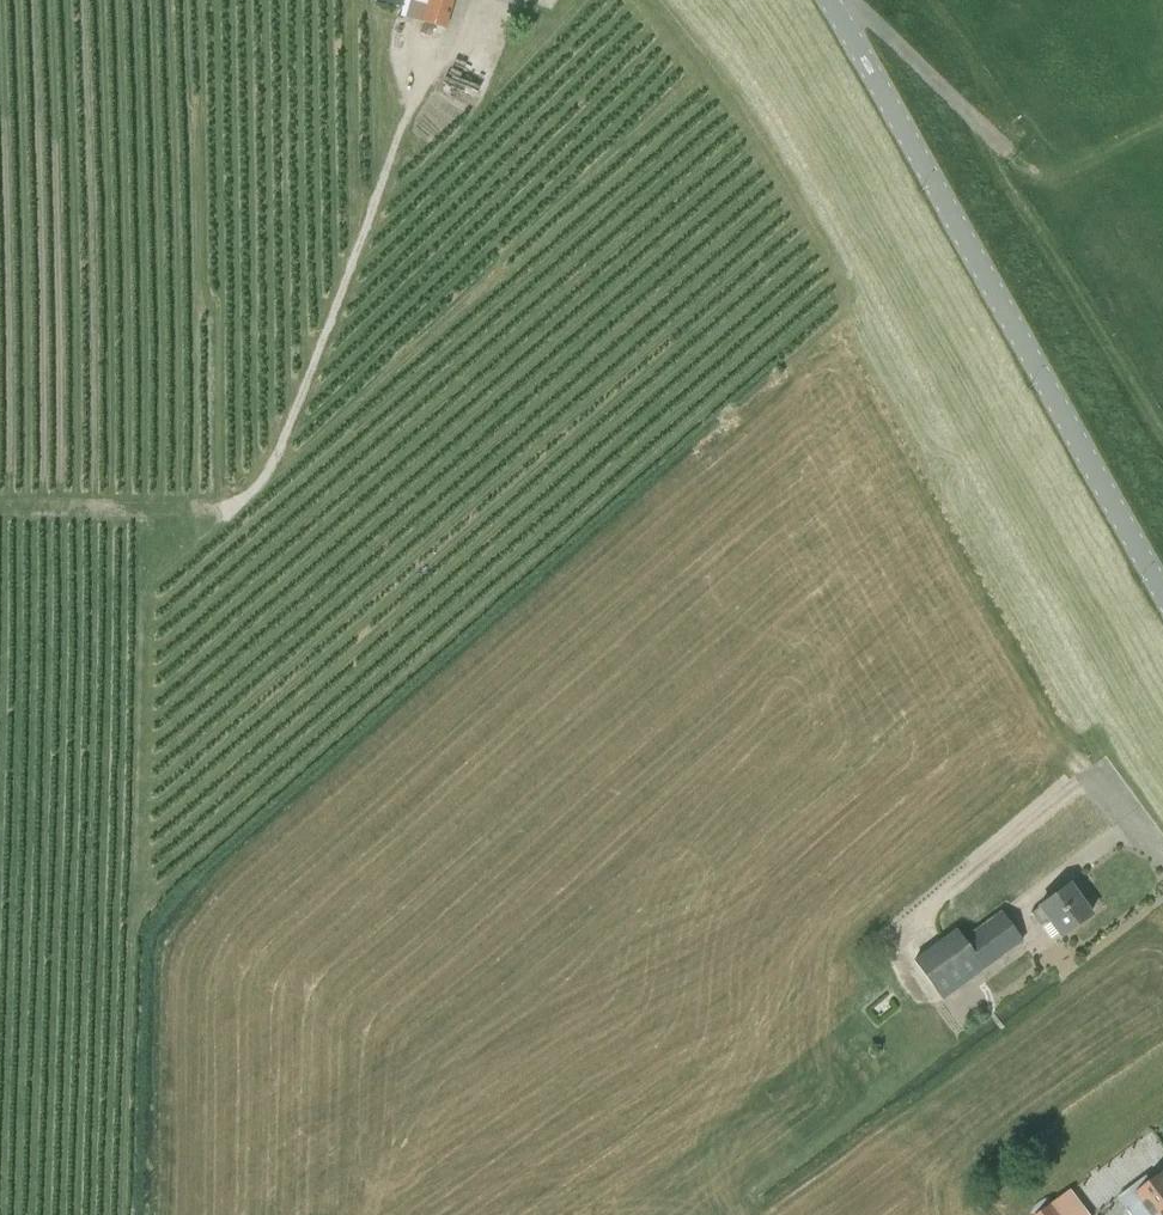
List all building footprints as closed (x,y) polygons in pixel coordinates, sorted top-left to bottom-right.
[(422,22),(428,0),(379,0),(403,7),(401,16),(422,22)] [(422,22),(445,29),(453,0),(428,0),(422,22)] [(1061,936),(1090,914),(1069,885),(1039,906),(1039,907),(1030,914),(1039,926),(1049,919),(1061,936)] [(942,999),(983,970),(1021,942),(1000,912),(962,941),(955,931),(914,961),(942,999)] [(1162,1211),(1162,1172),(1145,1186),(1141,1181),(1119,1197),(1132,1214),(1158,1214),(1162,1211)] [(1041,1214),(1059,1214),(1052,1206),(1041,1214)]
